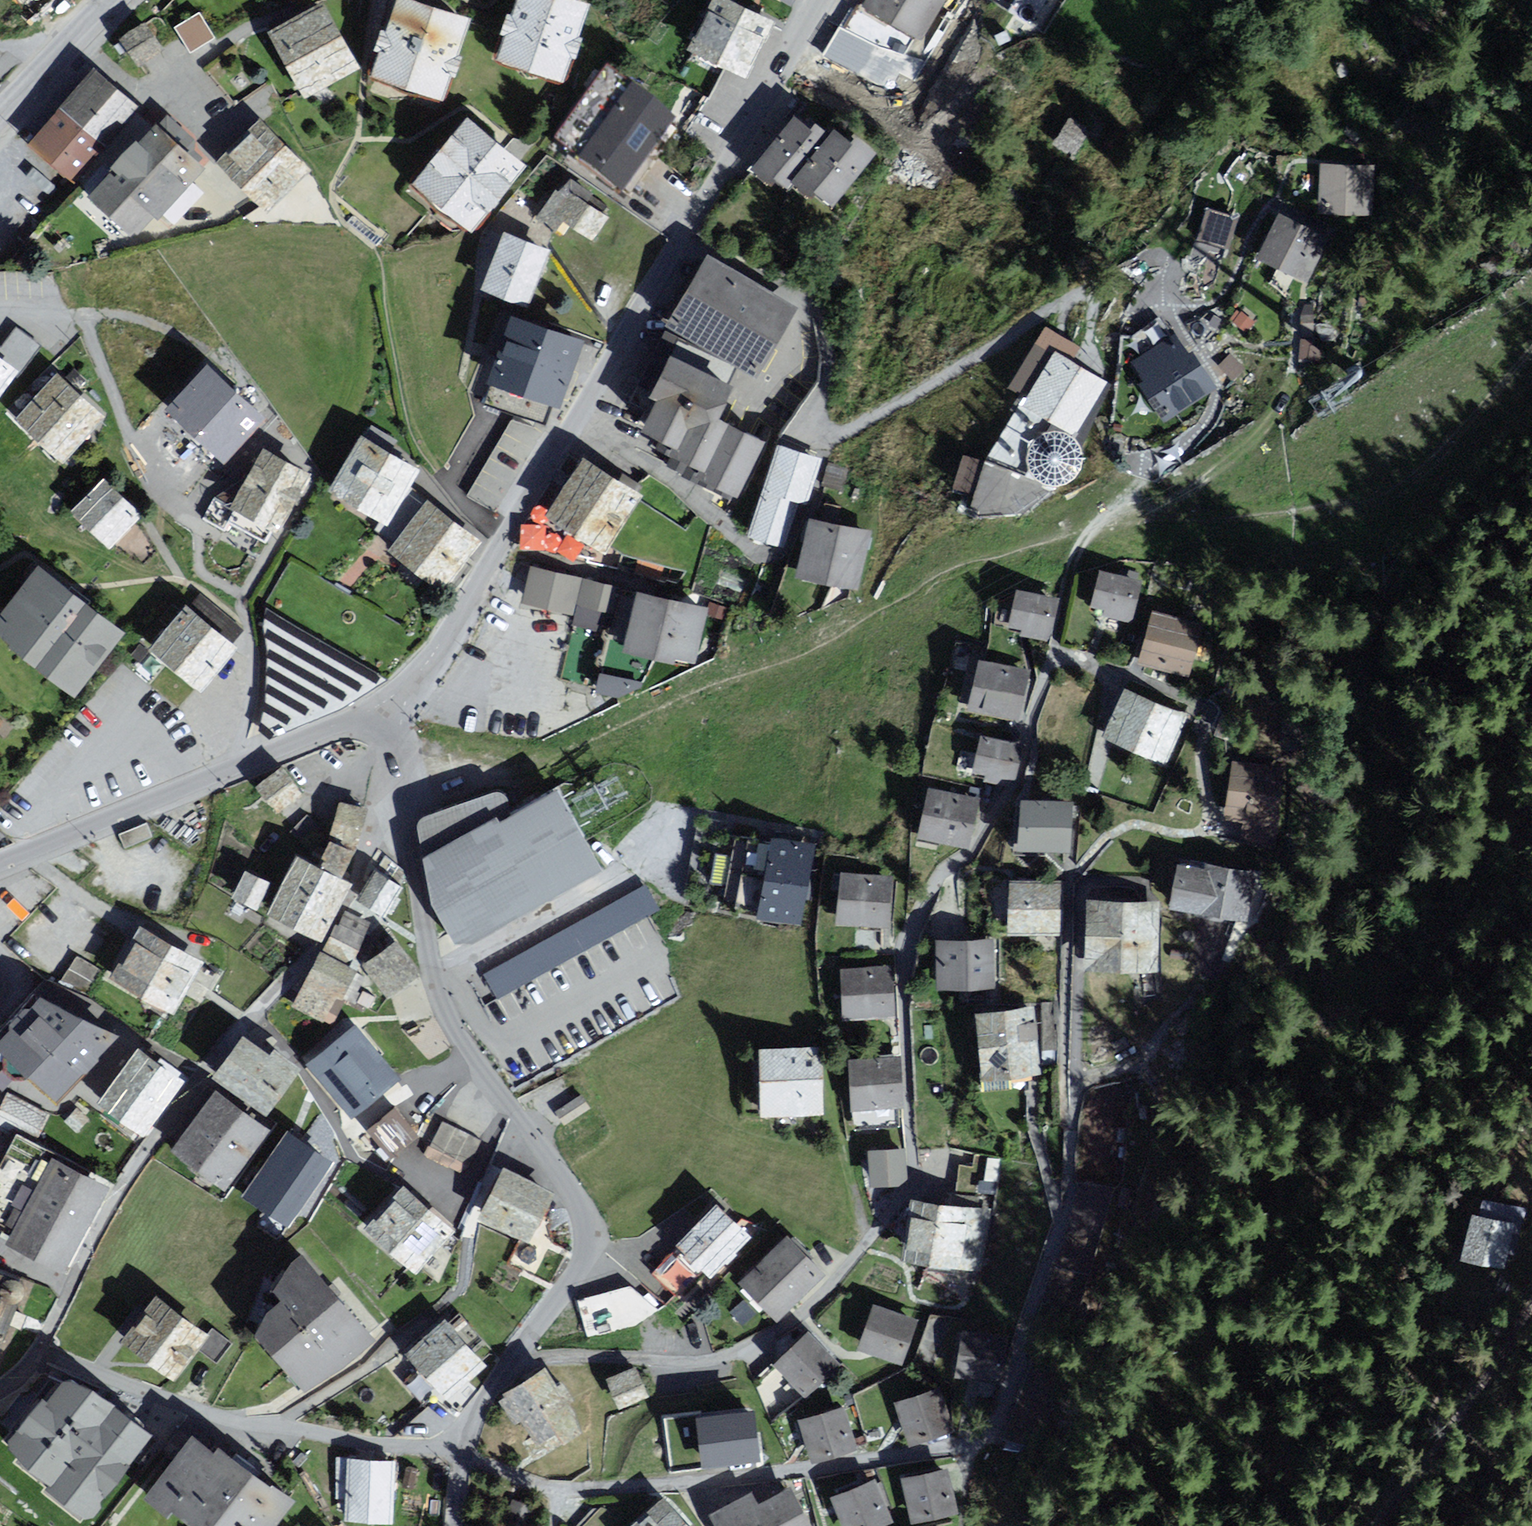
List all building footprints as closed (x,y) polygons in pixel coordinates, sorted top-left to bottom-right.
[(409,0),(397,0),(374,69),(445,93),(470,20),(409,0)] [(573,0),(517,0),(499,53),(566,75),(589,5),(573,0)] [(716,0),(710,0),(687,50),(743,76),(767,24),(716,0)] [(861,7),(917,39),(940,0),(865,0),(861,7)] [(324,6),(271,34),(303,94),(357,66),(324,6)] [(123,25),(141,53),(166,38),(148,10),(123,25)] [(201,13),(176,28),(190,52),(215,37),(201,13)] [(94,75),(35,139),(79,178),(137,114),(94,75)] [(629,100),(577,169),(618,200),(670,131),(629,100)] [(152,121),(91,188),(141,233),(202,167),(152,121)] [(497,148),(466,121),(411,187),(458,226),(513,160),(497,148)] [(805,135),(789,122),(747,172),(767,189),(772,182),(781,189),(786,184),(805,201),(812,193),(829,207),(872,156),(852,139),(846,147),(829,132),(824,138),(812,128),(805,135)] [(251,130),(221,167),(270,208),(301,171),(251,130)] [(1369,173),(1323,172),(1322,214),(1368,215),(1369,173)] [(165,208),(176,218),(202,188),(191,178),(165,208)] [(566,185),(551,210),(590,234),(605,209),(566,185)] [(1238,218),(1208,209),(1200,239),(1229,248),(1238,218)] [(1322,240),(1281,222),(1263,263),(1304,281),(1322,240)] [(547,252),(508,236),(486,289),(525,305),(547,252)] [(799,307),(709,254),(686,293),(667,325),(758,378),(777,345),(799,307)] [(575,342),(506,317),(482,383),(490,386),(483,405),(544,427),(575,342)] [(1211,387),(1176,340),(1135,370),(1170,417),(1211,387)] [(1107,381),(1055,350),(1023,403),(1075,434),(1107,381)] [(0,357),(0,395),(18,371),(0,357)] [(727,389),(663,357),(645,394),(652,397),(636,430),(653,439),(646,453),(731,495),(757,444),(710,421),(727,389)] [(267,418),(208,365),(167,410),(226,464),(267,418)] [(106,415),(58,372),(16,420),(64,462),(106,415)] [(1030,451),(1029,464),(1033,473),(1039,480),(1047,484),(1057,485),(1068,482),(1076,477),(1081,469),(1083,460),(1082,450),(1077,442),(1068,434),(1059,432),(1050,432),(1041,436),(1034,442),(1030,451)] [(418,467),(360,434),(328,490),(386,523),(418,467)] [(279,533),(312,473),(264,448),(232,507),(279,533)] [(805,459),(773,449),(747,536),(780,545),(805,459)] [(629,495),(576,462),(543,514),(596,547),(629,495)] [(143,515),(104,478),(71,512),(110,549),(143,515)] [(483,541),(427,499),(387,552),(444,594),(483,541)] [(863,538),(809,525),(796,576),(851,589),(863,538)] [(39,565),(0,615),(0,638),(75,697),(126,634),(39,565)] [(576,579),(530,568),(522,602),(568,613),(576,579)] [(1138,583),(1099,574),(1091,608),(1130,617),(1138,583)] [(619,590),(583,582),(574,623),(610,631),(619,590)] [(1052,603),(1018,593),(1008,626),(1041,636),(1052,603)] [(696,611),(634,596),(622,648),(684,663),(696,611)] [(239,646),(188,604),(150,649),(202,692),(239,646)] [(388,680),(267,608),(264,626),(268,649),(265,703),(261,728),(270,738),(342,709),(388,680)] [(1192,626),(1151,615),(1139,658),(1180,670),(1192,626)] [(959,635),(951,660),(974,667),(981,642),(959,635)] [(1024,672),(979,663),(969,708),(1015,717),(1024,672)] [(1177,714),(1123,693),(1106,738),(1160,759),(1177,714)] [(1023,744),(980,735),(972,772),(1005,779),(1015,781),(1023,744)] [(1273,775),(1235,767),(1224,818),(1262,826),(1273,775)] [(418,814),(412,816),(427,898),(452,937),(470,937),(592,871),(553,790),(503,811),(493,788),(434,808),(426,811),(418,814)] [(978,799),(930,788),(919,837),(967,848),(978,799)] [(1074,803),(1021,799),(1018,850),(1070,854),(1074,803)] [(341,801),(330,834),(354,841),(365,808),(341,801)] [(121,835),(126,848),(153,837),(148,824),(121,835)] [(811,845),(770,837),(755,917),(796,925),(811,845)] [(354,852),(330,842),(322,861),(346,871),(354,852)] [(261,896),(274,867),(247,855),(234,884),(261,896)] [(340,884),(292,860),(267,908),(316,932),(340,884)] [(1246,874),(1179,862),(1171,904),(1238,916),(1246,874)] [(400,887),(376,872),(357,903),(382,918),(400,887)] [(885,879),(839,876),(835,923),(881,927),(885,879)] [(1066,883),(1010,880),(1007,932),(1063,935),(1066,883)] [(646,885),(484,975),(498,1000),(660,910),(646,885)] [(1155,901),(1088,901),(1087,970),(1154,971),(1155,901)] [(370,924),(346,912),(328,949),(352,960),(370,924)] [(204,961),(142,927),(112,980),(174,1015),(204,961)] [(997,938),(937,941),(939,988),(999,985),(997,938)] [(420,971),(394,940),(363,966),(388,997),(420,971)] [(293,1005),(324,1021),(351,970),(320,954),(293,1005)] [(888,968),(837,971),(839,1020),(891,1017),(888,968)] [(32,994),(0,1026),(0,1061),(48,1105),(110,1036),(32,994)] [(1035,1070),(1028,1010),(974,1016),(980,1076),(1035,1070)] [(397,1081),(356,1029),(311,1064),(352,1116),(397,1081)] [(210,1073),(258,1109),(289,1069),(267,1052),(262,1058),(236,1039),(210,1073)] [(145,1047),(96,1110),(136,1141),(185,1077),(145,1047)] [(814,1051),(759,1053),(762,1115),(816,1113),(814,1051)] [(897,1058),(847,1061),(851,1108),(901,1104),(897,1058)] [(582,1094),(556,1111),(566,1125),(591,1108),(582,1094)] [(170,1151),(222,1188),(261,1134),(209,1097),(170,1151)] [(416,1134),(394,1109),(368,1132),(391,1157),(416,1134)] [(475,1143),(444,1127),(429,1157),(459,1173),(475,1143)] [(12,1133),(0,1156),(0,1225),(59,1257),(100,1181),(12,1133)] [(288,1134),(243,1197),(285,1227),(330,1164),(288,1134)] [(902,1150),(872,1151),(874,1185),(904,1184),(902,1150)] [(544,1191),(497,1170),(478,1214),(525,1235),(544,1191)] [(1078,1306),(1111,1193),(1080,1184),(1047,1296),(1078,1306)] [(435,1220),(402,1188),(366,1225),(400,1257),(435,1220)] [(991,1210),(912,1199),(904,1264),(982,1274),(991,1210)] [(711,1203),(673,1241),(705,1274),(744,1236),(711,1203)] [(1519,1220),(1475,1207),(1461,1255),(1505,1268),(1519,1220)] [(782,1236),(736,1281),(775,1320),(820,1275),(782,1236)] [(356,1335),(294,1266),(238,1317),(300,1386),(356,1335)] [(15,1318),(28,1282),(0,1271),(0,1353),(15,1318)] [(591,1338),(641,1325),(631,1288),(581,1302),(591,1338)] [(211,1333),(158,1295),(124,1341),(177,1380),(211,1333)] [(920,1346),(943,1354),(956,1317),(933,1309),(920,1346)] [(912,1322),(878,1311),(864,1352),(898,1364),(912,1322)] [(481,1361),(446,1322),(406,1358),(441,1397),(481,1361)] [(1002,1339),(964,1332),(956,1376),(994,1382),(1002,1339)] [(810,1342),(763,1385),(788,1412),(834,1368),(810,1342)] [(151,1435),(62,1368),(1,1448),(90,1516),(151,1435)] [(648,1396),(636,1368),(607,1381),(620,1409),(648,1396)] [(540,1372),(504,1395),(543,1456),(579,1433),(540,1372)] [(950,1432),(937,1393),(893,1407),(906,1447),(950,1432)] [(706,1465),(757,1458),(752,1417),(701,1424),(706,1465)] [(838,1418),(799,1425),(804,1460),(844,1453),(838,1418)] [(193,1434),(150,1491),(196,1525),(276,1525),(290,1508),(193,1434)] [(396,1461),(348,1459),(345,1523),(393,1525),(396,1461)] [(944,1475),(903,1482),(911,1523),(952,1516),(944,1475)] [(834,1500),(845,1525),(880,1525),(888,1522),(872,1484),(834,1500)] [(714,1521),(716,1525),(801,1525),(779,1486),(714,1521)] [(632,1525),(680,1525),(659,1502),(632,1525)]
